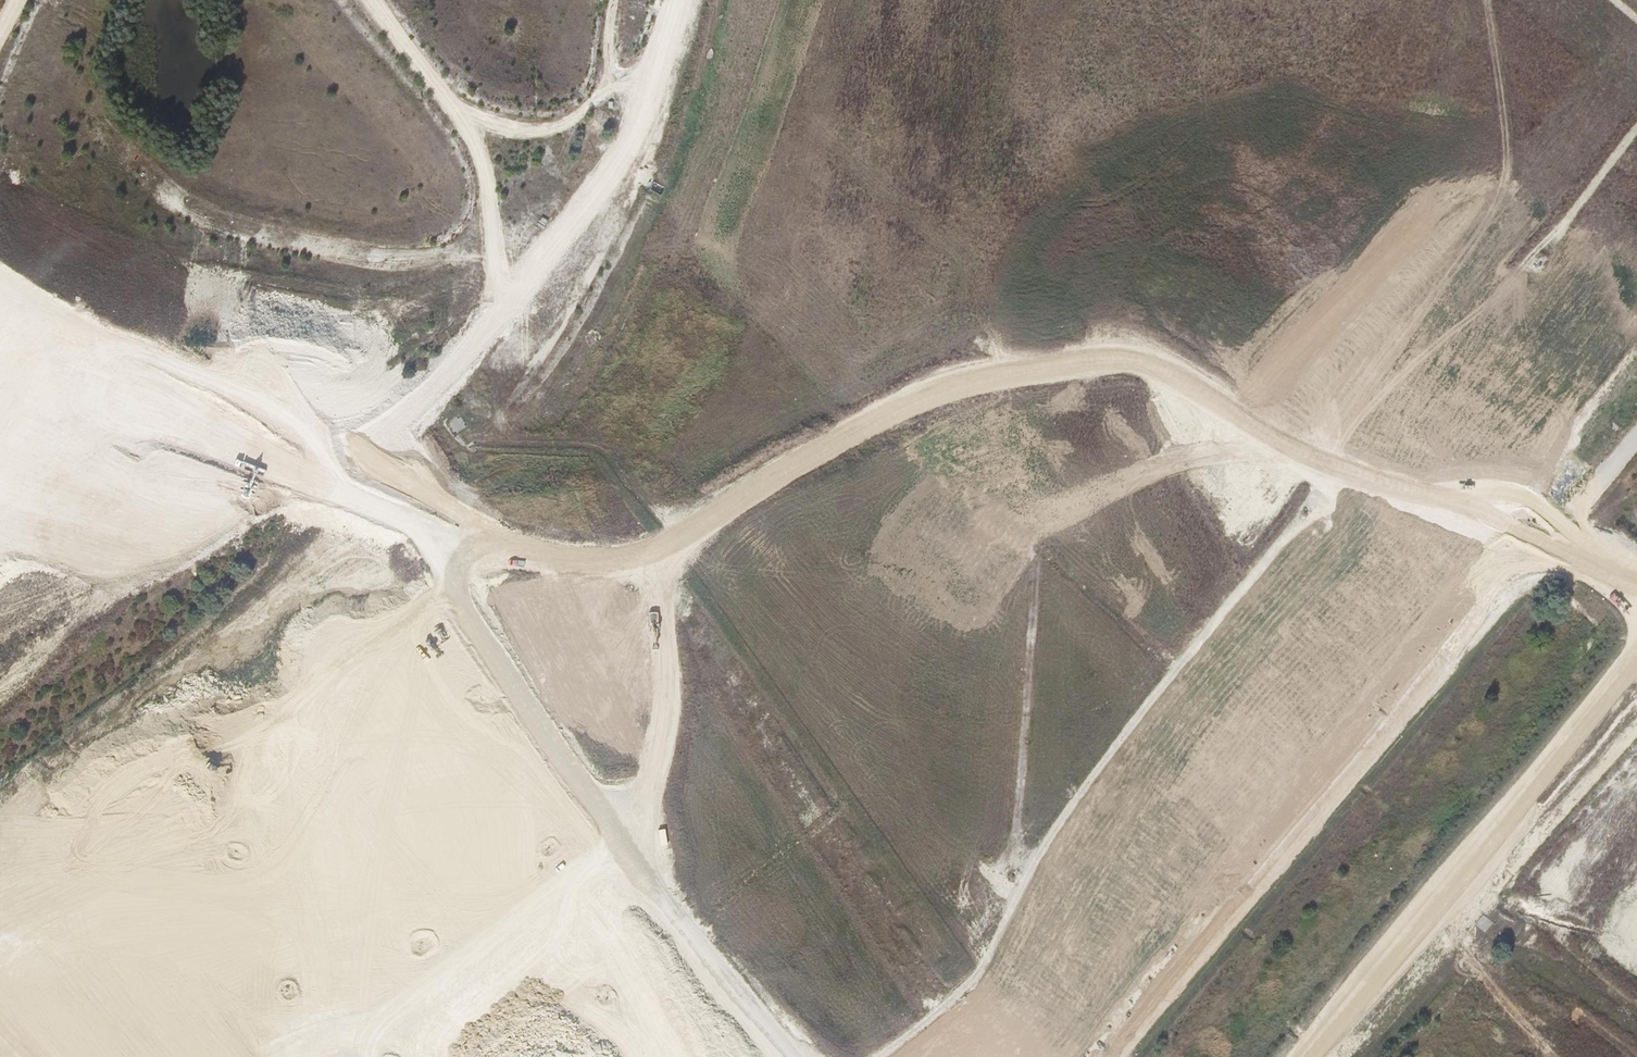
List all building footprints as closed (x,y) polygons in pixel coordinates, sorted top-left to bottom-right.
[(1053,32),(1055,24),(1040,20),(1038,28),(1053,32)]
